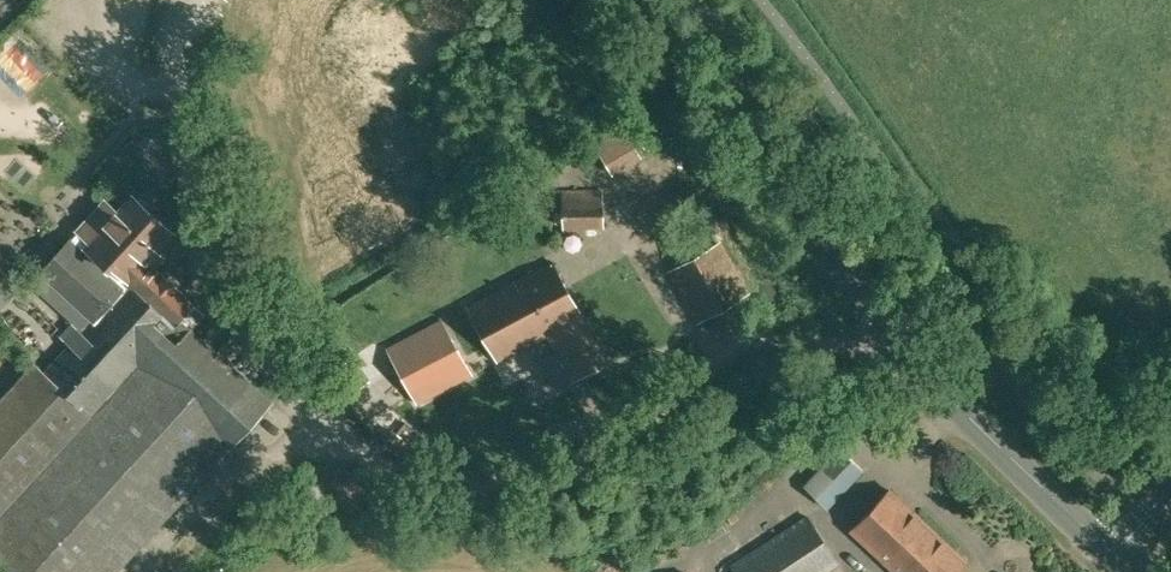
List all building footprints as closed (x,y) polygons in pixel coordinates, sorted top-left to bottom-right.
[(6,60),(29,92),(59,70),(36,38),(6,60)] [(614,156),(620,168),(652,152),(646,140),(614,156)] [(602,225),(601,190),(562,191),(563,226),(602,225)] [(132,195),(117,212),(118,212),(105,226),(145,261),(134,273),(139,277),(131,287),(136,292),(135,293),(142,300),(142,301),(149,307),(150,306),(159,313),(151,322),(176,345),(191,328),(179,318),(193,303),(147,261),(174,233),(132,195)] [(117,212),(105,200),(40,271),(92,319),(45,371),(34,361),(0,398),(0,564),(9,571),(116,571),(272,402),(191,328),(176,345),(151,322),(159,313),(150,306),(149,307),(142,301),(142,300),(135,293),(136,292),(131,287),(139,277),(134,273),(145,261),(105,226),(118,212),(117,212)] [(741,298),(724,265),(729,262),(720,245),(670,272),(697,321),(741,298)] [(570,380),(605,362),(552,261),(466,306),(496,362),(546,335),(570,380)] [(470,375),(441,319),(387,348),(416,404),(470,375)] [(1138,452),(1137,445),(1125,447),(1126,455),(1138,452)] [(828,509),(863,472),(838,447),(803,485),(828,509)] [(968,563),(889,489),(852,529),(897,571),(960,571),(968,563)] [(806,516),(731,566),(734,571),(826,571),(838,564),(806,516)]
